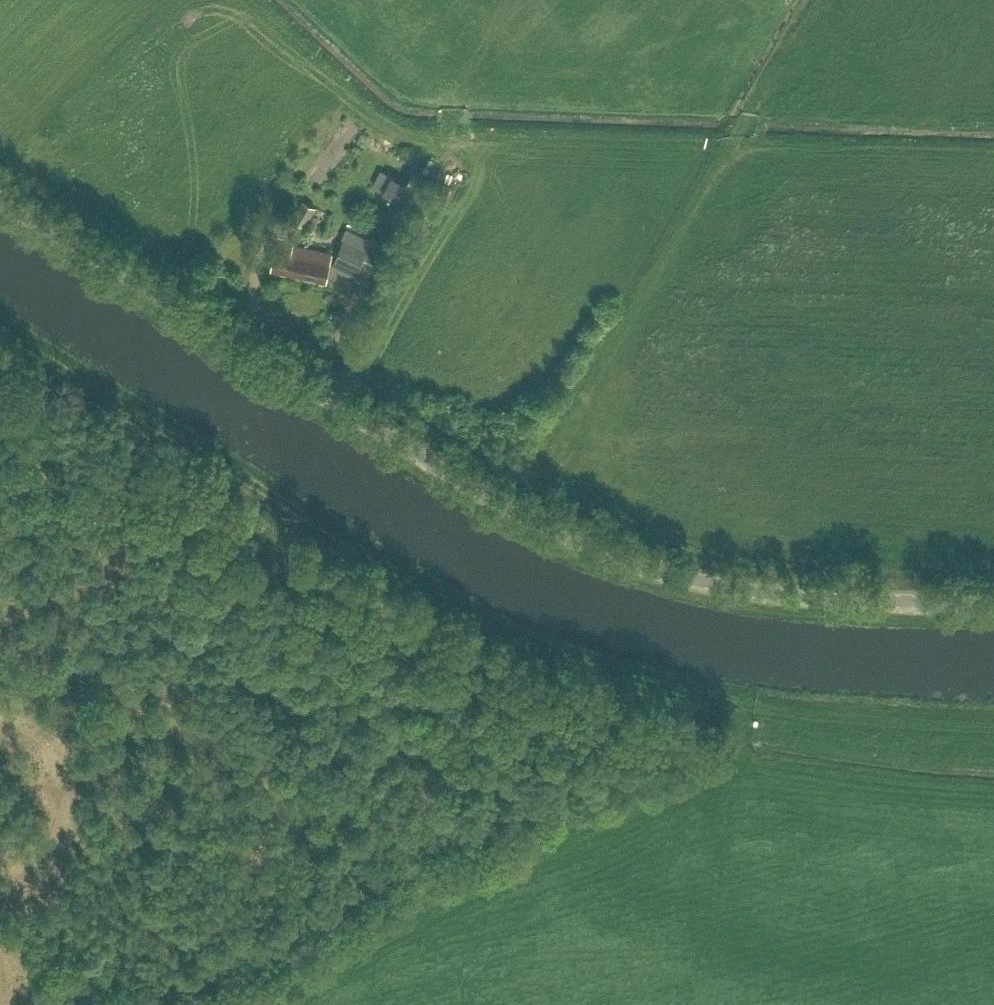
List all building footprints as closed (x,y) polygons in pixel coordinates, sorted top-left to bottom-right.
[(379,182),(387,188),(397,175),(388,169),(379,182)] [(399,176),(388,189),(398,196),(408,184),(399,176)] [(317,205),(302,198),(292,218),(306,225),(317,205)] [(371,238),(346,227),(329,266),(354,277),(371,238)] [(331,251),(293,243),(292,246),(276,243),(271,266),(325,278),(331,251)]
